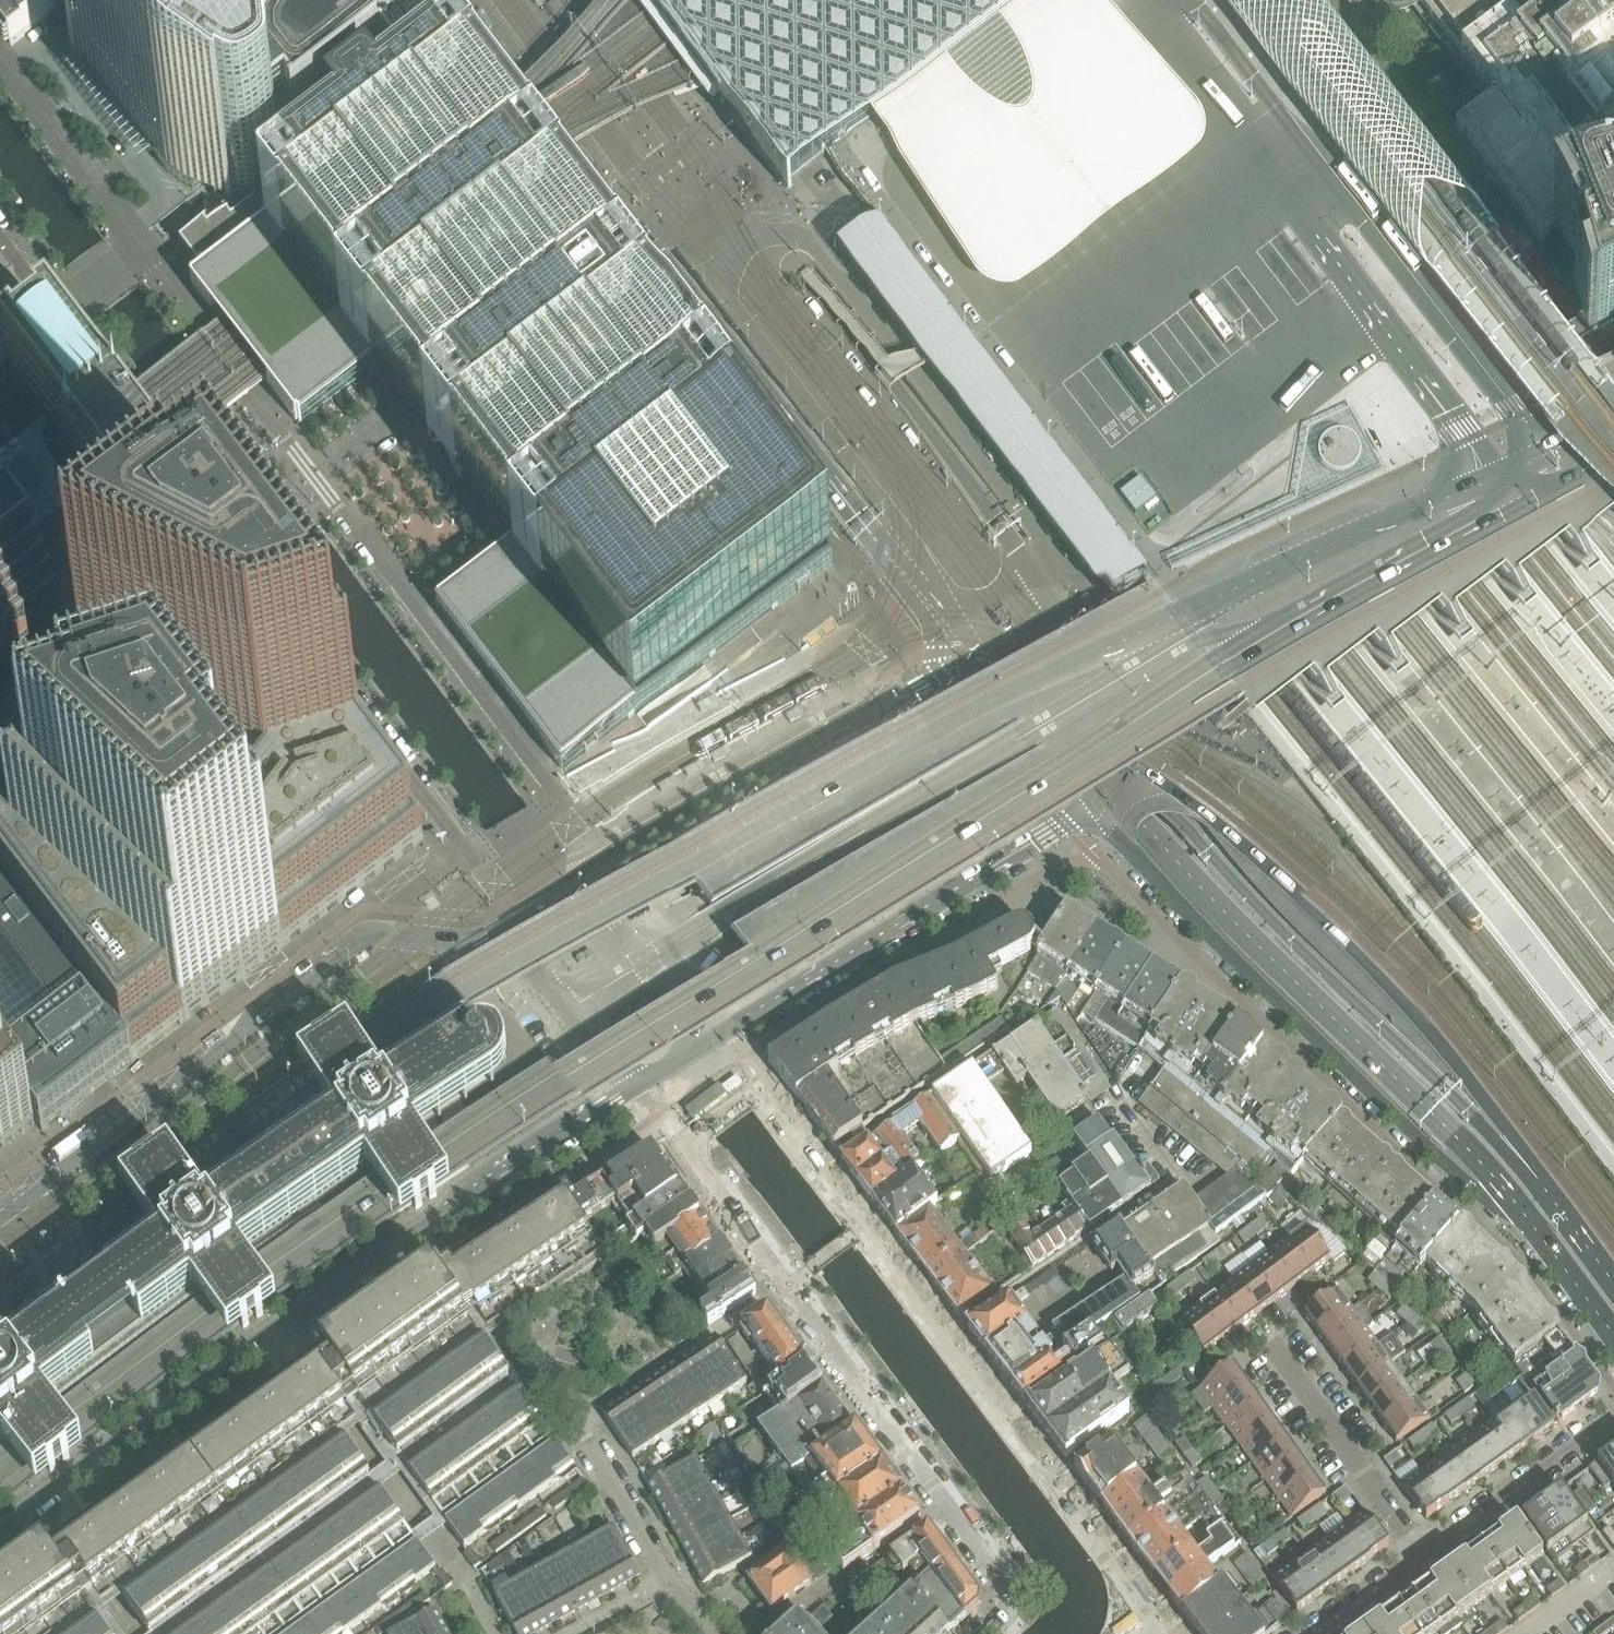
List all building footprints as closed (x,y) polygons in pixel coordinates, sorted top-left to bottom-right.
[(5,47),(9,45),(10,47),(69,3),(67,0),(0,0),(0,40),(5,47)] [(71,50),(77,58),(78,57),(113,104),(112,106),(111,109),(112,112),(115,114),(118,115),(119,115),(121,114),(163,168),(171,177),(181,185),(187,188),(192,191),(193,191),(201,185),(207,188),(229,171),(230,172),(233,176),(237,181),(239,184),(242,188),(246,193),(247,194),(180,245),(181,246),(186,242),(188,245),(206,268),(209,273),(272,225),(288,213),(316,192),(343,171),(342,169),(332,157),(374,126),(385,140),(386,139),(386,138),(430,104),(426,57),(423,24),(409,0),(331,0),(331,1),(331,3),(331,4),(331,6),(331,7),(331,8),(330,9),(330,10),(330,12),(330,13),(329,14),(329,15),(329,16),(328,18),(328,19),(327,20),(327,22),(326,23),(325,24),(325,26),(324,27),(323,28),(274,100),(273,107),(274,115),(274,116),(274,117),(274,118),(273,119),(273,120),(272,121),(271,121),(271,122),(270,122),(269,122),(268,122),(267,122),(266,122),(266,121),(260,117),(263,112),(174,38),(173,37),(172,37),(172,36),(171,36),(170,35),(169,35),(168,34),(167,34),(166,33),(165,33),(164,33),(162,32),(161,32),(160,32),(160,31),(158,31),(157,31),(156,31),(155,31),(154,31),(152,31),(151,31),(149,31),(148,31),(147,31),(146,31),(145,31),(113,33),(105,33),(93,34),(94,37),(102,37),(82,52),(78,55),(73,48),(71,50)] [(889,126),(981,56),(1054,0),(637,0),(700,83),(766,169),(790,200),(868,142),(889,126)] [(1287,0),(1206,0),(1418,281),(1421,235),(1471,239),(1287,0)] [(1328,54),(1317,62),(1335,86),(1347,77),(1383,125),(1387,122),(1398,114),(1404,110),(1340,26),(1333,17),(1326,0),(1287,0),(1328,54)] [(1347,2),(1351,10),(1352,11),(1358,19),(1364,15),(1376,6),(1380,10),(1386,14),(1392,15),(1399,15),(1406,13),(1412,10),(1417,6),(1434,27),(1478,85),(1473,88),(1449,107),(1465,128),(1456,135),(1483,170),(1486,174),(1529,230),(1532,234),(1539,243),(1542,243),(1613,188),(1613,0),(1573,0),(1567,11),(1551,23),(1534,0),(1346,0),(1347,2)] [(193,287),(192,288),(265,383),(296,425),(297,424),(298,423),(299,426),(373,370),(427,440),(512,551),(437,608),(436,608),(562,772),(832,566),(709,405),(655,333),(622,291),(567,221),(565,219),(567,218),(535,177),(534,175),(535,174),(494,120),(493,121),(480,104),(471,92),(470,92),(462,81),(461,82),(460,81),(460,82),(450,89),(430,104),(386,138),(386,139),(385,140),(374,126),(332,157),(342,169),(343,171),(316,192),(288,213),(272,225),(209,273),(193,286),(193,287)] [(1613,341),(1613,228),(1569,240),(1548,246),(1577,299),(1569,303),(1584,358),(1613,341)] [(652,266),(666,256),(664,254),(658,245),(644,256),(651,265),(652,266)] [(12,388),(10,385),(14,382),(16,385),(21,381),(24,384),(46,367),(43,364),(49,359),(48,357),(51,354),(15,305),(18,303),(0,278),(0,404),(12,395),(8,390),(12,388)] [(102,414),(99,409),(85,391),(82,387),(66,366),(56,354),(53,356),(51,354),(48,357),(49,359),(43,364),(46,367),(24,384),(21,381),(16,385),(14,382),(10,385),(12,388),(8,390),(12,395),(11,396),(0,404),(0,658),(12,649),(12,650),(13,652),(33,637),(35,635),(33,634),(33,633),(38,629),(39,629),(40,631),(42,630),(58,618),(61,615),(60,613),(76,600),(85,594),(111,574),(134,556),(135,556),(136,558),(157,542),(156,540),(156,539),(161,535),(162,536),(163,537),(184,521),(183,519),(181,517),(157,486),(148,474),(147,475),(145,473),(144,474),(137,466),(127,453),(118,440),(107,426),(101,419),(103,417),(101,415),(102,414)] [(134,1062),(181,1027),(309,928),(423,841),(233,592),(88,702),(98,708),(97,710),(177,814),(19,866),(0,848),(0,888),(134,1062)] [(5,1088),(15,1099),(34,1122),(42,1133),(134,1062),(126,1051),(0,888),(0,1081),(5,1088)] [(1092,995),(1121,950),(1065,913),(1043,947),(1036,958),(1035,958),(1038,960),(1033,966),(1054,979),(1044,994),(1052,999),(1045,1010),(1060,1000),(1067,1010),(1077,996),(1074,987),(1064,981),(1066,978),(1092,995)] [(988,974),(1028,953),(1030,952),(1036,958),(1043,947),(1034,941),(1034,936),(1032,932),(1031,931),(1028,928),(1023,927),(1018,927),(1013,928),(955,960),(976,1002),(997,991),(988,974)] [(1144,1039),(1178,987),(1121,950),(1092,995),(1106,1005),(1094,1023),(1137,1052),(1144,1039)] [(976,1002),(955,960),(892,985),(915,1027),(937,1018),(933,1013),(951,1004),(954,1011),(976,1002)] [(835,1150),(946,1074),(947,1074),(939,1062),(915,1027),(892,985),(831,1021),(768,1062),(797,1100),(810,1117),(810,1118),(819,1130),(820,1130),(835,1150)] [(1160,1126),(1238,1030),(1224,1018),(1178,987),(1144,1039),(1137,1052),(1153,1065),(1149,1070),(1152,1072),(1148,1078),(1149,1079),(1145,1085),(1150,1090),(1138,1108),(1160,1126)] [(1107,1089),(1057,1014),(1041,1024),(1042,1025),(996,1057),(994,1055),(992,1057),(1005,1076),(1015,1091),(1027,1083),(1056,1124),(1086,1103),(1107,1089)] [(947,1074),(993,1042),(1009,1031),(1001,1020),(942,1060),(939,1062),(947,1074)] [(1208,1165),(1289,1075),(1238,1030),(1160,1126),(1208,1165)] [(193,1288),(211,1313),(221,1328),(229,1339),(242,1330),(249,1325),(256,1319),(263,1315),(277,1305),(268,1293),(258,1278),(240,1254),(367,1167),(383,1191),(394,1207),(401,1219),(415,1210),(422,1205),(430,1200),(437,1195),(450,1187),(443,1175),(431,1158),(416,1135),(494,1085),(499,1080),(503,1074),(506,1068),(507,1061),(506,1054),(504,1047),(500,1041),(495,1036),(488,1033),(481,1031),(474,1031),(467,1033),(461,1036),(384,1086),(368,1062),(358,1047),(349,1034),(335,1043),(328,1047),(321,1052),(314,1057),(300,1066),(310,1081),(320,1096),(335,1118),(206,1207),(193,1188),(181,1170),(170,1156),(156,1166),(150,1170),(142,1175),(136,1180),(123,1190),(133,1205),(146,1222),(159,1240),(9,1352),(0,1341),(0,1437),(18,1461),(27,1472),(36,1484),(48,1474),(55,1469),(63,1463),(69,1458),(83,1448),(75,1438),(65,1426),(44,1399),(193,1288)] [(1031,1156),(985,1089),(1005,1076),(992,1057),(932,1097),(941,1110),(991,1182),(979,1191),(992,1211),(1014,1196),(1001,1177),(1031,1156)] [(1340,1121),(1315,1098),(1289,1075),(1208,1165),(1226,1180),(1234,1174),(1245,1183),(1257,1168),(1264,1174),(1273,1164),(1276,1167),(1252,1189),(1262,1197),(1276,1189),(1289,1177),(1290,1179),(1305,1161),(1340,1121)] [(34,1122),(15,1099),(5,1088),(0,1081),(0,1149),(34,1122)] [(959,1142),(943,1119),(929,1099),(911,1111),(912,1113),(921,1125),(941,1154),(959,1142)] [(875,1138),(888,1158),(890,1160),(857,1182),(872,1202),(913,1173),(922,1167),(902,1137),(921,1125),(912,1113),(875,1138)] [(1358,1208),(1393,1168),(1353,1132),(1340,1121),(1305,1161),(1358,1208)] [(1160,1183),(1147,1166),(1138,1172),(1113,1139),(1111,1140),(1098,1122),(1073,1139),(1086,1157),(1085,1157),(1088,1162),(1072,1174),(1056,1186),(1069,1203),(1087,1231),(1129,1203),(1160,1183)] [(890,1160),(888,1158),(875,1138),(842,1161),(857,1182),(890,1160)] [(629,1226),(680,1190),(652,1150),(567,1205),(581,1227),(590,1222),(615,1205),(629,1226)] [(1375,1274),(1435,1206),(1393,1168),(1358,1208),(1383,1231),(1377,1237),(1383,1241),(1388,1246),(1369,1269),(1375,1274)] [(976,1179),(970,1171),(960,1179),(966,1187),(976,1179)] [(937,1205),(913,1173),(872,1202),(897,1234),(929,1212),(937,1205)] [(1165,1281),(1220,1243),(1216,1237),(1265,1200),(1262,1197),(1252,1189),(1245,1183),(1234,1174),(1226,1180),(1194,1203),(1184,1188),(1151,1211),(1140,1219),(1123,1230),(1153,1274),(1162,1285),(1166,1282),(1165,1281)] [(644,1238),(690,1204),(680,1190),(629,1226),(614,1236),(624,1251),(644,1238)] [(1317,1200),(1323,1193),(1320,1190),(1313,1197),(1317,1200)] [(1277,1210),(1286,1200),(1278,1193),(1269,1204),(1277,1210)] [(1032,1269),(1087,1231),(1069,1203),(1061,1208),(1066,1214),(1039,1232),(1023,1210),(1015,1215),(1016,1218),(1002,1228),(1017,1248),(1016,1249),(1032,1269)] [(653,1250),(700,1217),(690,1204),(644,1238),(653,1250)] [(523,1386),(488,1338),(491,1336),(605,1262),(581,1227),(567,1205),(442,1285),(437,1279),(439,1277),(432,1268),(318,1350),(325,1360),(327,1359),(331,1365),(317,1375),(318,1377),(320,1376),(356,1425),(385,1466),(382,1468),(369,1477),(379,1491),(392,1482),(401,1475),(433,1520),(425,1526),(411,1536),(417,1544),(419,1547),(432,1537),(448,1526),(446,1523),(482,1497),(518,1470),(556,1443),(517,1390),(523,1386)] [(1423,1268),(1459,1228),(1435,1206),(1375,1274),(1368,1282),(1389,1301),(1396,1293),(1400,1296),(1423,1268)] [(1325,1217),(1313,1207),(1306,1215),(1317,1225),(1325,1217)] [(957,1247),(943,1229),(929,1212),(897,1234),(926,1274),(960,1251),(957,1247)] [(665,1265),(710,1232),(700,1217),(653,1250),(665,1265)] [(1255,1237),(1266,1229),(1260,1221),(1249,1229),(1255,1237)] [(1153,1274),(1123,1230),(1120,1225),(1091,1245),(1111,1273),(1118,1269),(1126,1281),(1132,1289),(1153,1274)] [(1330,1261),(1305,1227),(1285,1242),(1311,1275),(1330,1261)] [(1513,1277),(1484,1250),(1459,1228),(1423,1268),(1424,1269),(1424,1268),(1449,1291),(1456,1297),(1473,1313),(1513,1277)] [(1243,1246),(1255,1237),(1249,1229),(1237,1238),(1243,1246)] [(993,1296),(964,1258),(990,1238),(983,1230),(973,1238),(970,1236),(957,1247),(960,1251),(926,1274),(960,1318),(962,1317),(967,1314),(966,1314),(993,1296)] [(686,1270),(720,1246),(710,1232),(665,1265),(675,1278),(686,1270)] [(1311,1275),(1285,1242),(1268,1255),(1293,1288),(1311,1275)] [(744,1278),(720,1246),(686,1270),(708,1300),(744,1278)] [(636,1257),(630,1247),(619,1255),(625,1265),(636,1257)] [(1219,1264),(1231,1255),(1225,1247),(1213,1256),(1219,1264)] [(1293,1288),(1268,1255),(1250,1268),(1276,1301),(1293,1288)] [(1208,1272),(1219,1264),(1213,1256),(1202,1264),(1208,1272)] [(644,1269),(639,1262),(628,1269),(633,1276),(644,1269)] [(1276,1301),(1250,1268),(1232,1281),(1258,1315),(1276,1301)] [(649,1277),(644,1269),(633,1276),(638,1284),(649,1277)] [(1184,1290),(1195,1282),(1189,1274),(1177,1283),(1184,1290)] [(654,1284),(649,1277),(638,1284),(643,1291),(654,1284)] [(1555,1333),(1535,1306),(1513,1277),(1473,1313),(1513,1367),(1555,1333)] [(708,1327),(756,1295),(744,1278),(708,1300),(707,1302),(711,1308),(700,1316),(708,1327)] [(1050,1361),(1063,1352),(1092,1334),(1111,1321),(1140,1301),(1132,1289),(1126,1281),(1051,1330),(1056,1337),(1042,1346),(1028,1328),(1027,1328),(1025,1326),(988,1355),(1012,1386),(1050,1361)] [(1258,1315),(1232,1281),(1215,1295),(1240,1328),(1258,1315)] [(1173,1299),(1184,1290),(1177,1283),(1166,1291),(1173,1299)] [(664,1299),(659,1291),(648,1299),(653,1306),(664,1299)] [(1025,1326),(1021,1319),(1013,1309),(1023,1302),(1028,1309),(1031,1304),(1028,1299),(1023,1291),(1008,1301),(974,1323),(969,1326),(969,1327),(967,1328),(988,1355),(1025,1326)] [(1318,1335),(1352,1310),(1338,1292),(1304,1316),(1318,1335)] [(1122,1337),(1160,1309),(1149,1294),(1140,1301),(1111,1321),(1122,1337)] [(1240,1328),(1215,1295),(1197,1308),(1222,1341),(1240,1328)] [(668,1306),(664,1299),(653,1306),(657,1313),(668,1306)] [(673,1313),(668,1306),(657,1313),(662,1321),(673,1313)] [(1222,1341),(1197,1308),(1179,1321),(1204,1355),(1222,1341)] [(1414,1317),(1403,1308),(1396,1316),(1407,1325),(1414,1317)] [(1331,1353),(1365,1329),(1352,1310),(1318,1335),(1331,1353)] [(1444,1319),(1436,1311),(1429,1318),(1438,1326),(1444,1319)] [(806,1365),(768,1313),(744,1329),(758,1351),(781,1383),(783,1382),(787,1379),(806,1365)] [(1425,1327),(1414,1317),(1407,1325),(1418,1335),(1425,1327)] [(1344,1371),(1378,1347),(1365,1329),(1331,1353),(1344,1371)] [(690,1338),(685,1331),(674,1338),(679,1345),(690,1338)] [(1595,1387),(1555,1333),(1513,1367),(1522,1379),(1531,1391),(1557,1427),(1593,1401),(1595,1387)] [(1034,1403),(1086,1367),(1083,1363),(1103,1349),(1092,1334),(1063,1352),(1069,1361),(1056,1370),(1050,1361),(1012,1386),(1025,1404),(1031,1399),(1034,1403)] [(761,1356),(757,1351),(750,1356),(738,1338),(727,1345),(743,1368),(761,1356)] [(746,1385),(719,1344),(716,1340),(696,1353),(726,1398),(746,1385)] [(1447,1352),(1438,1340),(1430,1346),(1438,1358),(1447,1352)] [(1047,1433),(1110,1390),(1133,1373),(1114,1347),(1086,1367),(1034,1403),(1033,1404),(1028,1408),(1047,1433)] [(1357,1389),(1391,1365),(1378,1347),(1344,1371),(1357,1389)] [(1455,1364),(1447,1352),(1438,1358),(1447,1370),(1455,1364)] [(726,1398),(696,1353),(677,1365),(707,1411),(726,1398)] [(747,1375),(765,1363),(761,1356),(743,1368),(747,1375)] [(1170,1386),(1188,1373),(1199,1365),(1194,1358),(1150,1389),(1155,1396),(1170,1386)] [(707,1411),(677,1365),(659,1378),(688,1423),(707,1411)] [(789,1412),(823,1389),(806,1365),(787,1379),(789,1382),(785,1385),(783,1382),(781,1383),(767,1392),(775,1403),(771,1405),(774,1409),(783,1403),(789,1412)] [(1370,1407),(1404,1383),(1391,1365),(1357,1389),(1370,1407)] [(1213,1409),(1247,1385),(1234,1367),(1200,1391),(1213,1409)] [(411,1536),(398,1517),(379,1491),(369,1477),(362,1468),(340,1436),(352,1427),(356,1425),(320,1376),(318,1377),(317,1375),(315,1377),(81,1545),(74,1550),(69,1554),(70,1556),(68,1557),(104,1606),(111,1601),(120,1595),(148,1633),(292,1633),(308,1623),(344,1596),(379,1571),(417,1544),(411,1536)] [(1473,1389),(1464,1377),(1456,1383),(1465,1395),(1473,1389)] [(688,1423),(659,1378),(640,1390),(671,1435),(688,1423)] [(1522,1379),(1514,1384),(1522,1397),(1531,1391),(1522,1379)] [(1383,1426),(1417,1401),(1404,1383),(1370,1407),(1383,1426)] [(1226,1428),(1260,1403),(1247,1385),(1213,1409),(1226,1428)] [(796,1473),(856,1433),(823,1389),(789,1412),(760,1432),(783,1463),(764,1478),(772,1489),(796,1473)] [(671,1435),(640,1390),(622,1402),(652,1448),(671,1435)] [(1111,1427),(1129,1415),(1110,1390),(1047,1433),(1066,1459),(1111,1427)] [(1492,1403),(1483,1390),(1475,1396),(1484,1408),(1492,1403)] [(1474,1409),(1468,1400),(1456,1409),(1462,1417),(1474,1409)] [(1396,1444),(1430,1420),(1417,1401),(1383,1426),(1396,1444)] [(1554,1429),(1534,1401),(1516,1414),(1536,1442),(1554,1429)] [(652,1448),(622,1402),(603,1415),(633,1460),(652,1448)] [(1239,1446),(1273,1422),(1260,1403),(1226,1428),(1239,1446)] [(1451,1426),(1462,1417),(1456,1409),(1445,1417),(1451,1426)] [(1536,1442),(1516,1414),(1498,1427),(1518,1455),(1536,1442)] [(1174,1427),(1166,1415),(1157,1421),(1166,1433),(1174,1427)] [(1174,1455),(1147,1419),(1134,1428),(1162,1465),(1174,1455)] [(1518,1455),(1498,1427),(1493,1421),(1475,1434),(1499,1469),(1518,1455)] [(1252,1464),(1286,1440),(1273,1422),(1239,1446),(1252,1464)] [(1438,1435),(1432,1426),(1419,1435),(1426,1443),(1438,1435)] [(837,1500),(881,1468),(856,1433),(796,1473),(814,1496),(815,1495),(825,1508),(837,1500)] [(1499,1469),(1475,1434),(1456,1447),(1481,1482),(1499,1469)] [(1414,1451),(1426,1443),(1419,1435),(1408,1443),(1414,1451)] [(1193,1452),(1184,1440),(1176,1446),(1184,1458),(1193,1452)] [(1265,1482),(1299,1458),(1286,1440),(1252,1464),(1265,1482)] [(538,1497),(575,1470),(556,1443),(518,1470),(538,1497)] [(1152,1498),(1111,1444),(1074,1470),(1116,1525),(1152,1498)] [(1481,1482),(1456,1447),(1438,1460),(1463,1494),(1481,1482)] [(1613,1482),(1613,1451),(1594,1466),(1609,1486),(1613,1482)] [(1201,1463),(1193,1452),(1184,1458),(1193,1469),(1201,1463)] [(1389,1470),(1401,1461),(1395,1453),(1383,1461),(1389,1470)] [(736,1465),(730,1456),(721,1461),(726,1471),(736,1465)] [(1278,1500),(1312,1476),(1299,1458),(1265,1482),(1278,1500)] [(666,1472),(677,1465),(674,1460),(663,1467),(662,1465),(642,1475),(647,1482),(666,1472)] [(1463,1494),(1438,1460),(1420,1474),(1444,1508),(1463,1494)] [(661,1508),(708,1481),(697,1461),(655,1484),(649,1487),(661,1508)] [(853,1531),(902,1497),(881,1468),(837,1500),(839,1503),(848,1516),(845,1519),(853,1531)] [(538,1497),(518,1470),(482,1497),(501,1523),(538,1497)] [(1165,1516),(1201,1489),(1198,1485),(1187,1471),(1164,1488),(1152,1498),(1116,1525),(1129,1543),(1165,1516)] [(1444,1508),(1420,1474),(1401,1487),(1426,1521),(1444,1508)] [(1291,1519),(1324,1496),(1325,1495),(1312,1476),(1278,1500),(1291,1519)] [(1215,1491),(1209,1483),(1206,1479),(1198,1485),(1201,1489),(1206,1497),(1215,1491)] [(583,1480),(567,1492),(572,1499),(588,1487),(583,1480)] [(672,1527),(719,1501),(708,1481),(661,1508),(672,1527)] [(759,1496),(752,1482),(739,1489),(750,1509),(758,1504),(755,1498),(759,1496)] [(1580,1491),(1574,1482),(1567,1487),(1573,1496),(1580,1491)] [(1181,1537),(1201,1521),(1212,1537),(1226,1526),(1215,1508),(1206,1497),(1201,1489),(1165,1516),(1129,1543),(1156,1578),(1192,1551),(1181,1537)] [(1223,1502),(1215,1491),(1206,1497),(1215,1508),(1223,1502)] [(1561,1491),(1541,1506),(1573,1549),(1593,1534),(1561,1491)] [(567,1492),(550,1504),(553,1507),(555,1511),(572,1499),(567,1492)] [(465,1550),(501,1523),(482,1497),(446,1523),(448,1526),(465,1550)] [(842,1578),(920,1521),(902,1497),(853,1531),(861,1541),(842,1555),(839,1551),(827,1559),(842,1578)] [(682,1546),(730,1520),(719,1501),(672,1527),(682,1546)] [(815,1515),(805,1502),(788,1513),(791,1516),(798,1526),(815,1515)] [(1321,1506),(1309,1515),(1315,1523),(1327,1514),(1321,1506)] [(1573,1549),(1541,1506),(1520,1520),(1553,1563),(1573,1549)] [(541,1510),(525,1522),(531,1529),(547,1517),(544,1514),(541,1510)] [(1246,1523),(1237,1511),(1229,1517),(1238,1530),(1246,1523)] [(1602,1520),(1596,1511),(1589,1516),(1595,1525),(1602,1520)] [(1388,1548),(1364,1514),(1346,1527),(1370,1561),(1388,1548)] [(1303,1531),(1315,1523),(1309,1515),(1297,1523),(1303,1531)] [(782,1537),(798,1526),(791,1516),(775,1527),(782,1537)] [(693,1566),(740,1539),(730,1520),(682,1546),(693,1566)] [(1609,1528),(1602,1520),(1595,1525),(1602,1534),(1609,1528)] [(525,1522),(509,1533),(515,1540),(531,1529),(525,1522)] [(1254,1535),(1246,1523),(1238,1530),(1246,1541),(1254,1535)] [(1542,1559),(1517,1526),(1515,1523),(1504,1532),(1498,1536),(1493,1539),(1487,1544),(1482,1548),(1507,1584),(1524,1572),(1542,1559)] [(787,1545),(803,1534),(798,1526),(782,1537),(787,1545)] [(1206,1570),(1239,1546),(1226,1526),(1212,1537),(1205,1542),(1210,1549),(1197,1559),(1192,1551),(1156,1578),(1170,1597),(1206,1570)] [(1370,1561),(1346,1527),(1327,1540),(1352,1574),(1370,1561)] [(639,1578),(613,1530),(592,1542),(618,1590),(639,1578)] [(957,1571),(943,1552),(928,1532),(889,1558),(904,1577),(909,1573),(915,1581),(927,1573),(931,1578),(937,1586),(943,1582),(957,1571)] [(1284,1532),(1272,1541),(1279,1549),(1290,1540),(1284,1532)] [(496,1554),(515,1540),(509,1533),(491,1546),(496,1554)] [(739,1567),(752,1560),(740,1539),(693,1566),(704,1586),(739,1567)] [(532,1553),(524,1540),(516,1546),(524,1558),(532,1553)] [(1352,1574),(1327,1540),(1309,1553),(1334,1587),(1352,1574)] [(1267,1557),(1279,1549),(1272,1541),(1261,1549),(1267,1557)] [(618,1590),(592,1542),(572,1553),(599,1600),(618,1590)] [(436,1570),(419,1547),(417,1544),(379,1571),(398,1598),(436,1570)] [(104,1606),(68,1557),(70,1556),(69,1554),(55,1564),(51,1558),(52,1557),(45,1547),(0,1580),(0,1633),(124,1633),(104,1606)] [(1507,1584),(1482,1548),(1476,1551),(1470,1556),(1465,1560),(1459,1564),(1447,1572),(1474,1608),(1490,1596),(1491,1596),(1507,1585),(1507,1584)] [(481,1565),(470,1550),(463,1555),(474,1570),(481,1565)] [(772,1613),(831,1577),(829,1573),(811,1550),(794,1562),(786,1552),(746,1578),(772,1613)] [(599,1600),(572,1553),(553,1564),(580,1611),(599,1600)] [(1334,1587),(1309,1553),(1291,1566),(1315,1600),(1334,1587)] [(1246,1556),(1233,1565),(1238,1572),(1250,1562),(1246,1556)] [(507,1566),(501,1557),(488,1567),(493,1575),(507,1566)] [(1590,1572),(1601,1564),(1595,1557),(1585,1564),(1590,1572)] [(891,1573),(883,1562),(876,1567),(884,1578),(891,1573)] [(1250,1562),(1238,1572),(1243,1578),(1255,1568),(1250,1562)] [(580,1611),(553,1564),(534,1574),(560,1622),(580,1611)] [(1590,1572),(1585,1564),(1575,1572),(1580,1579),(1590,1572)] [(1315,1600),(1291,1566),(1272,1579),(1297,1614),(1315,1600)] [(884,1578),(876,1567),(870,1571),(877,1583),(884,1578)] [(1255,1568),(1243,1578),(1247,1584),(1260,1575),(1255,1568)] [(1170,1597),(1184,1615),(1198,1633),(1272,1633),(1278,1629),(1279,1629),(1274,1623),(1269,1616),(1265,1610),(1251,1621),(1236,1603),(1222,1584),(1218,1587),(1206,1570),(1170,1597)] [(398,1598),(379,1571),(344,1596),(363,1623),(398,1598)] [(452,1585),(442,1571),(435,1576),(445,1590),(452,1585)] [(877,1583),(870,1571),(863,1576),(871,1587),(877,1583)] [(978,1600),(957,1571),(943,1582),(937,1586),(943,1593),(964,1621),(977,1610),(979,1600),(978,1600)] [(1447,1572),(1435,1581),(1434,1581),(1430,1584),(1427,1587),(1425,1588),(1419,1592),(1422,1596),(1417,1600),(1414,1596),(1405,1602),(1427,1633),(1437,1633),(1438,1633),(1439,1633),(1451,1633),(1461,1627),(1457,1621),(1473,1609),(1474,1608),(1447,1572)] [(560,1622),(534,1574),(514,1585),(540,1633),(560,1622)] [(1260,1575),(1247,1584),(1252,1590),(1265,1581),(1260,1575)] [(871,1587),(863,1576),(857,1580),(865,1591),(871,1587)] [(944,1631),(947,1633),(949,1633),(964,1621),(943,1593),(937,1586),(931,1578),(869,1633),(940,1633),(944,1631)] [(865,1591),(857,1580),(851,1584),(850,1585),(860,1595),(861,1594),(865,1591)] [(1551,1599),(1564,1590),(1558,1583),(1546,1592),(1551,1599)] [(514,1585),(494,1596),(515,1633),(538,1633),(540,1633),(514,1585)] [(860,1595),(850,1585),(846,1589),(855,1599),(860,1595)] [(855,1599),(846,1589),(840,1594),(849,1604),(855,1599)] [(411,1615),(431,1601),(426,1594),(406,1608),(411,1615)] [(344,1596),(308,1623),(316,1633),(348,1633),(363,1623),(344,1596)] [(1529,1615),(1540,1607),(1535,1599),(1524,1607),(1529,1615)] [(1276,1601),(1265,1610),(1269,1616),(1281,1607),(1276,1601)] [(1405,1602),(1395,1609),(1398,1613),(1393,1616),(1391,1613),(1385,1617),(1379,1621),(1374,1624),(1361,1633),(1362,1633),(1427,1633),(1405,1602)] [(1281,1607),(1269,1616),(1274,1623),(1286,1614),(1281,1607)] [(1518,1623),(1529,1615),(1524,1607),(1513,1616),(1518,1623)] [(406,1608),(390,1619),(396,1626),(411,1615),(406,1608)] [(820,1633),(834,1620),(823,1609),(809,1621),(820,1633)] [(431,1614),(396,1633),(442,1633),(431,1614)] [(1286,1614),(1274,1623),(1279,1629),(1290,1620),(1290,1619),(1286,1614)] [(375,1631),(377,1633),(385,1633),(396,1626),(390,1619),(375,1631)] [(798,1619),(782,1633),(812,1633),(798,1619)] [(308,1623),(292,1633),(316,1633),(308,1623)] [(1508,1630),(1502,1623),(1490,1631),(1492,1633),(1502,1633),(1508,1630)]
